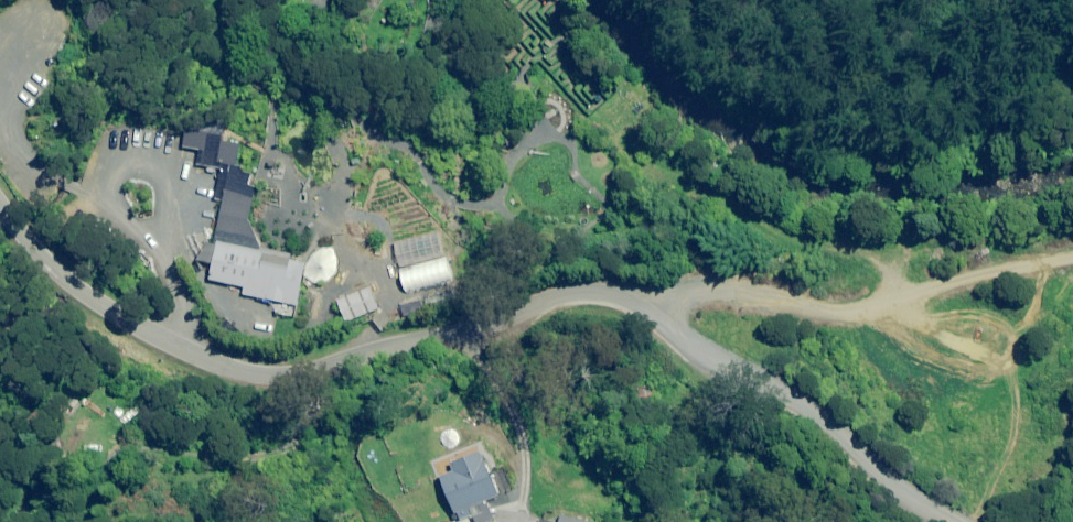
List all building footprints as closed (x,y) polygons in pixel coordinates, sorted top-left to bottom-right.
[(206,137),(199,165),(224,172),(232,144),(206,137)] [(281,314),(299,317),(306,262),(292,259),(294,253),(262,246),(254,224),(248,224),(242,209),(247,187),(227,183),(214,242),(218,243),(210,278),(245,286),(244,290),(248,291),(248,294),(273,299),(281,314)] [(381,310),(373,287),(339,299),(347,321),(381,310)] [(422,298),(404,304),(409,317),(427,311),(422,298)] [(442,476),(460,521),(472,516),(474,521),(494,521),(498,520),(490,499),(503,494),(485,448),(450,462),(454,471),(442,476)] [(563,514),(560,521),(594,521),(563,514)]
